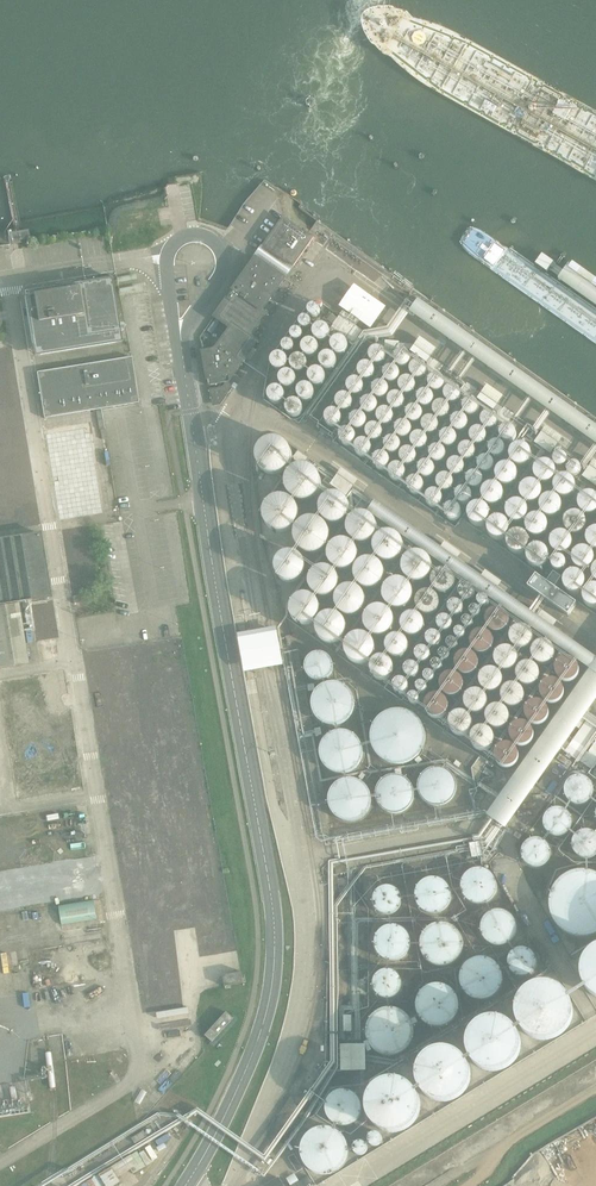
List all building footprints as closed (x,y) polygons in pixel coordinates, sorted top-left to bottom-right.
[(283,219),(264,246),(294,267),(314,238),(306,232),(305,234),(283,219)] [(27,233),(10,235),(11,244),(11,245),(19,244),(19,242),(29,241),(27,233)] [(214,350),(203,352),(209,386),(232,381),(261,341),(254,335),(270,314),(265,310),(287,279),(256,258),(214,317),(230,328),(214,350)] [(100,281),(24,293),(35,357),(122,343),(117,316),(110,279),(109,279),(109,278),(109,277),(108,277),(108,276),(107,276),(106,275),(105,275),(104,275),(103,275),(102,276),(101,277),(100,278),(100,279),(100,280),(100,281)] [(356,281),(342,300),(376,323),(390,304),(356,281)] [(136,366),(160,363),(150,292),(122,296),(130,353),(134,352),(136,366)] [(417,301),(409,313),(524,389),(521,392),(562,419),(572,403),(417,301)] [(307,315),(308,318),(311,320),(314,320),(317,318),(318,315),(317,311),(314,309),(311,309),(308,311),(307,315)] [(338,320),(335,319),(331,327),(357,341),(364,328),(341,315),(338,320)] [(298,327),(299,330),(302,332),(305,333),(308,331),(309,327),(308,324),(305,322),(302,322),(299,324),(298,327)] [(312,335),(312,339),(315,342),(318,344),(323,344),(326,342),(328,338),(328,334),(325,330),(322,328),(317,329),(314,331),(312,335)] [(289,339),(290,343),(293,345),(297,345),(299,343),(301,339),(300,336),(297,334),(293,334),(290,336),(289,339)] [(428,362),(437,347),(421,336),(411,350),(428,362)] [(330,347),(331,352),(333,355),(337,357),(341,357),(344,354),(346,351),(346,346),(344,343),(340,341),(336,341),(332,344),(330,347)] [(301,351),(301,355),(303,358),(307,360),(311,360),(315,358),(316,354),(316,350),(314,346),(310,344),(306,345),(302,347),(301,351)] [(281,351),(282,354),(285,357),(289,357),(292,355),(293,351),(292,348),(289,346),(285,346),(283,348),(281,351)] [(370,358),(370,362),(372,366),(376,368),(380,367),(384,365),(385,361),(385,357),(383,354),(379,352),(375,352),(371,354),(370,358)] [(394,361),(394,366),(397,369),(401,371),(405,371),(408,368),(410,365),(410,360),(408,357),(404,355),(400,355),(396,358),(394,361)] [(131,357),(37,372),(44,418),(101,409),(139,403),(131,357)] [(319,363),(319,367),(321,371),(325,373),(329,372),(333,370),(335,366),(334,362),(332,359),(328,357),(324,357),(321,359),(319,363)] [(270,364),(270,368),(273,371),(276,373),(281,373),(284,371),(286,367),(286,363),(283,359),(280,358),(275,358),(272,360),(270,364)] [(290,366),(290,371),(292,374),(296,376),(300,376),(304,373),(306,370),(305,365),(303,362),(299,360),(295,360),(292,363),(290,366)] [(410,373),(410,377),(412,380),(416,382),(420,382),(424,380),(426,376),(425,372),(423,368),(419,366),(415,367),(412,369),(410,373)] [(357,374),(358,378),(360,382),(364,384),(368,383),(371,381),(373,377),(373,373),(371,370),(367,368),(363,368),(359,371),(357,374)] [(383,378),(383,382),(386,385),(390,387),(394,387),(397,385),(399,381),(399,377),(396,373),(393,371),(389,372),(385,374),(383,378)] [(307,380),(308,384),(310,387),(314,389),(318,389),(322,386),(323,382),(323,378),(320,374),(316,373),(312,374),(309,376),(307,380)] [(278,382),(279,386),(281,390),(285,391),(289,391),(292,389),(294,385),(294,381),(292,377),(288,376),(284,376),(280,378),(278,382)] [(429,386),(429,390),(431,394),(435,396),(439,395),(443,393),(444,389),(444,385),(442,382),(438,380),(434,380),(430,383),(429,386)] [(398,389),(398,393),(401,396),(404,398),(409,398),(412,396),(414,392),(414,388),(411,384),(408,382),(404,383),(400,385),(398,389)] [(347,390),(347,394),(349,398),(353,400),(357,399),(361,397),(363,393),(362,389),(360,386),(356,384),(352,384),(349,387),(347,390)] [(227,386),(210,389),(209,389),(211,400),(213,399),(214,405),(220,403),(228,392),(227,386)] [(372,394),(372,398),(374,401),(378,403),(382,403),(386,400),(388,397),(387,393),(385,389),(381,387),(377,387),(374,390),(372,394)] [(296,395),(297,399),(299,402),(303,404),(307,404),(310,401),(312,398),(312,394),(310,390),(306,388),(302,389),(298,391),(296,395)] [(268,395),(268,399),(270,403),(274,405),(278,404),(282,402),(284,398),(283,394),(281,391),(277,389),(273,389),(270,392),(268,395)] [(444,397),(445,402),(447,405),(451,407),(455,407),(458,404),(460,401),(460,396),(458,393),(454,391),(450,391),(446,394),(444,397)] [(417,402),(417,406),(419,410),(423,411),(427,411),(431,409),(433,405),(432,401),(430,397),(426,396),(422,396),(419,398),(417,402)] [(387,404),(388,409),(390,412),(394,414),(398,414),(401,411),(403,407),(403,403),(401,400),(397,398),(393,398),(389,401),(387,404)] [(336,406),(336,410),(338,414),(342,416),(346,415),(350,413),(352,409),(351,405),(349,402),(345,400),(341,400),(337,402),(336,406)] [(286,410),(286,414),(288,417),(292,419),(296,419),(300,416),(302,413),(301,408),(299,405),(295,403),(291,403),(288,406),(286,410)] [(360,409),(361,413),(363,417),(367,419),(371,418),(374,416),(376,412),(376,408),(374,405),(370,403),(366,403),(362,405),(360,409)] [(462,410),(463,415),(465,418),(469,420),(473,420),(476,417),(478,414),(478,410),(476,406),(472,404),(468,404),(464,407),(462,410)] [(433,412),(433,417),(436,420),(439,422),(444,422),(447,419),(449,416),(449,411),(446,408),(443,406),(438,406),(435,409),(433,412)] [(405,417),(406,421),(408,425),(412,427),(416,427),(419,424),(421,420),(421,416),(419,413),(415,411),(411,411),(407,414),(405,417)] [(376,421),(376,425),(379,428),(382,430),(387,430),(390,428),(392,424),(392,420),(389,416),(386,414),(381,415),(378,417),(376,421)] [(324,422),(324,426),(327,430),(330,432),(334,431),(338,429),(340,425),(340,421),(337,418),(333,416),(329,416),(326,418),(324,422)] [(481,424),(481,428),(484,431),(487,433),(491,433),(495,431),(497,427),(497,423),(494,419),(490,417),(486,418),(483,420),(481,424)] [(350,424),(350,429),(352,432),(356,434),(360,434),(364,431),(365,428),(365,423),(363,420),(359,418),(355,418),(351,421),(350,424)] [(451,426),(452,431),(454,434),(458,436),(462,436),(465,433),(467,430),(467,425),(465,422),(461,420),(457,420),(453,423),(451,426)] [(422,429),(422,433),(424,436),(428,438),(432,438),(436,436),(438,432),(437,428),(435,424),(431,422),(427,423),(424,425),(422,429)] [(59,517),(100,511),(87,425),(47,431),(59,517)] [(595,442),(595,425),(588,436),(595,442)] [(395,433),(395,437),(397,441),(401,443),(405,442),(409,440),(410,436),(410,432),(408,429),(404,427),(400,427),(396,429),(395,433)] [(272,463),(278,463),(284,461),(289,456),(291,451),(292,445),(291,439),(288,433),(283,430),(277,428),(270,428),(265,430),(260,434),(257,440),(256,446),(258,452),(261,458),(266,461),(272,463)] [(365,436),(365,440),(368,444),(371,445),(376,445),(379,443),(381,439),(381,435),(378,431),(375,430),(370,430),(367,432),(365,436)] [(500,436),(500,441),(503,444),(506,446),(511,445),(514,443),(516,439),(516,435),(513,432),(509,430),(505,430),(502,433),(500,436)] [(469,439),(470,443),(472,447),(476,448),(480,448),(483,446),(485,442),(485,438),(483,434),(479,433),(475,433),(471,435),(469,439)] [(338,440),(338,445),(341,448),(344,450),(349,450),(352,447),(354,444),(354,439),(351,436),(348,434),(343,434),(340,437),(338,440)] [(440,442),(440,446),(443,449),(446,451),(450,451),(454,449),(456,445),(456,441),(453,437),(449,435),(445,436),(442,438),(440,442)] [(410,444),(411,449),(413,452),(417,454),(421,454),(424,451),(426,448),(426,444),(424,440),(420,438),(416,438),(412,441),(410,444)] [(383,448),(384,452),(386,456),(390,458),(394,458),(397,455),(399,451),(399,447),(397,444),(393,442),(389,442),(385,445),(383,448)] [(354,452),(354,456),(356,459),(360,461),(364,461),(368,459),(370,455),(369,451),(367,447),(363,445),(359,446),(356,448),(354,452)] [(488,452),(489,456),(491,460),(495,461),(499,461),(502,459),(504,455),(504,451),(501,447),(498,446),(494,446),(490,448),(488,452)] [(458,455),(459,459),(461,462),(465,464),(469,464),(472,462),(474,458),(474,454),(472,450),(468,448),(464,449),(460,451),(458,455)] [(429,458),(429,462),(431,465),(435,467),(439,467),(443,465),(444,461),(444,457),(442,453),(438,451),(434,452),(430,454),(429,458)] [(512,469),(516,473),(520,474),(525,473),(529,470),(532,466),(532,461),(531,456),(527,453),(522,451),(517,451),(513,454),(510,459),(509,464),(512,469)] [(400,460),(400,464),(402,468),(406,470),(410,470),(414,467),(415,464),(415,459),(413,456),(409,454),(405,454),(401,457),(400,460)] [(301,490),(308,490),(313,488),(318,484),(321,478),(322,472),(320,466),(317,461),(312,457),(306,455),(300,455),(294,457),(290,462),(287,467),(286,473),(287,479),(290,485),(295,489),(301,490)] [(372,463),(373,468),(375,471),(379,473),(383,473),(386,470),(388,467),(388,462),(386,459),(382,457),(378,457),(374,460),(372,463)] [(476,468),(477,472),(479,475),(483,477),(487,477),(490,474),(492,470),(492,466),(490,463),(486,461),(482,461),(478,464),(476,468)] [(448,471),(448,475),(451,478),(454,480),(458,480),(462,478),(464,474),(464,470),(461,466),(457,464),(453,465),(450,467),(448,471)] [(418,472),(418,477),(421,480),(424,482),(429,482),(432,479),(434,476),(434,471),(431,468),(428,466),(423,466),(420,469),(418,472)] [(535,486),(540,490),(544,491),(549,490),(553,487),(555,483),(556,478),(554,474),(551,470),(546,468),(541,469),(537,471),(534,476),(533,481),(535,486)] [(389,475),(389,479),(392,483),(395,484),(399,484),(403,482),(405,478),(405,474),(402,470),(398,469),(394,469),(391,471),(389,475)] [(497,490),(501,493),(506,494),(511,493),(515,491),(517,487),(518,482),(516,477),(513,473),(508,472),(503,472),(498,475),(496,479),(495,485),(497,490)] [(466,483),(466,488),(468,491),(472,493),(476,492),(480,490),(482,486),(481,482),(479,479),(475,477),(471,477),(467,480),(466,483)] [(436,486),(437,490),(439,493),(443,495),(447,495),(450,493),(452,489),(452,485),(450,481),(446,480),(442,480),(438,482),(436,486)] [(320,496),(320,502),(323,508),(328,511),(334,513),(340,512),(345,509),(349,505),(351,499),(350,493),(347,487),(342,484),(336,482),(330,483),(325,486),(321,490),(320,496)] [(406,489),(406,493),(409,497),(413,498),(417,498),(420,496),(422,492),(422,488),(419,484),(416,483),(412,483),(408,485),(406,489)] [(556,502),(560,505),(565,506),(570,505),(574,503),(576,499),(577,494),(575,489),(572,485),(567,484),(562,484),(557,487),(555,491),(554,497),(556,502)] [(279,522),(285,522),(291,519),(296,515),(299,510),(300,503),(298,497),(295,492),(290,488),(284,486),(278,487),(272,489),(267,493),(264,499),(264,505),(265,511),(268,516),(273,520),(279,522)] [(522,507),(526,511),(531,512),(536,511),(539,508),(542,504),(543,499),(541,495),(537,491),(533,489),(528,490),(523,492),(520,497),(520,502),(522,507)] [(483,510),(487,513),(492,514),(496,513),(500,511),(503,507),(503,502),(502,497),(498,493),(494,492),(489,492),(484,495),(481,499),(481,505),(483,510)] [(455,499),(455,503),(457,507),(461,508),(465,508),(469,506),(470,502),(470,498),(468,494),(464,493),(460,493),(456,495),(455,499)] [(425,502),(425,506),(427,510),(431,512),(435,511),(439,509),(441,505),(440,501),(438,498),(434,496),(430,496),(427,498),(425,502)] [(348,515),(348,521),(351,526),(356,530),(362,532),(368,531),(374,528),(377,523),(379,517),(378,511),(375,506),(370,502),(365,500),(358,501),(353,504),(349,509),(348,515)] [(584,522),(589,523),(593,522),(595,520),(595,503),(595,502),(591,500),(586,501),(581,503),(578,508),(578,513),(580,518),(584,522)] [(541,521),(545,525),(550,526),(554,525),(558,522),(561,518),(561,513),(560,509),(556,505),(552,503),(547,503),(542,506),(539,511),(539,516),(541,521)] [(311,542),(317,542),(323,539),(328,535),(331,530),(332,524),(330,517),(327,512),(322,508),(316,506),(310,507),(304,509),(299,513),(296,519),(296,525),(297,531),(300,536),(305,540),(311,542)] [(444,515),(444,519),(446,523),(450,524),(454,524),(458,522),(460,518),(459,514),(457,510),(453,508),(449,509),(445,511),(444,515)] [(506,526),(510,530),(515,531),(520,530),(524,527),(526,523),(527,518),(525,514),(522,510),(517,508),(512,508),(507,511),(505,516),(504,521),(506,526)] [(469,529),(473,533),(477,534),(482,533),(486,530),(489,526),(489,521),(488,516),(484,513),(479,511),(474,511),(470,514),(467,519),(466,524),(469,529)] [(374,534),(374,540),(377,546),(383,550),(389,552),(395,550),(401,547),(404,541),(405,535),(403,528),(400,525),(396,522),(392,520),(387,521),(381,523),(376,528),(374,534)] [(566,540),(570,543),(575,544),(579,543),(583,541),(586,536),(586,532),(585,527),(581,523),(577,521),(572,522),(567,525),(564,529),(564,535),(566,540)] [(527,541),(531,544),(536,545),(541,544),(545,542),(547,537),(548,533),(546,528),(542,524),(538,522),(533,523),(528,526),(525,530),(525,536),(527,541)] [(72,589),(92,585),(83,524),(62,528),(72,589)] [(488,544),(493,547),(497,548),(502,547),(506,545),(509,540),(509,536),(507,531),(504,527),(499,525),(494,526),(490,529),(487,533),(486,539),(488,544)] [(329,543),(330,549),(333,555),(337,558),(343,560),(349,559),(355,556),(358,551),(360,546),(359,539),(356,534),(352,530),(346,529),(340,529),(334,532),(330,537),(329,543)] [(0,539),(0,668),(30,663),(20,602),(50,598),(40,533),(0,539)] [(592,557),(595,558),(595,536),(593,536),(589,539),(586,543),(585,549),(587,554),(592,557)] [(276,554),(277,560),(280,566),(284,569),(290,571),(296,570),(302,567),(306,563),(307,557),(307,551),(304,545),(299,541),(293,540),(287,540),(281,543),(278,548),(276,554)] [(402,555),(403,561),(406,566),(411,570),(416,572),(423,571),(428,568),(432,563),(433,557),(433,551),(430,546),(425,542),(419,540),(413,541),(407,544),(404,549),(402,555)] [(508,559),(512,562),(517,563),(522,562),(526,559),(528,555),(529,551),(527,546),(524,542),(519,540),(514,541),(509,544),(506,548),(506,554),(508,559)] [(551,559),(555,562),(560,563),(565,562),(569,560),(571,556),(572,551),(570,546),(567,542),(562,541),(557,541),(552,544),(550,548),(549,554),(551,559)] [(355,559),(356,566),(359,572),(364,576),(370,577),(377,576),(382,572),(385,567),(386,560),(384,554),(381,550),(377,547),(373,546),(368,546),(362,549),(357,553),(355,559)] [(528,571),(532,575),(537,576),(542,575),(546,572),(548,568),(549,563),(547,558),(544,555),(539,553),(534,553),(529,556),(527,561),(526,566),(528,571)] [(574,574),(578,577),(583,578),(588,577),(592,574),(594,570),(595,566),(593,561),(590,557),(585,555),(580,556),(575,558),(572,563),(572,569),(574,574)] [(310,570),(310,576),(313,582),(318,585),(324,587),(330,586),(335,583),(339,579),(341,573),(340,567),(337,561),(332,558),(326,556),(320,557),(315,560),(311,564),(310,570)] [(456,573),(456,570),(455,566),(453,562),(450,560),(447,558),(443,558),(439,559),(436,562),(434,565),(432,569),(433,573),(434,576),(437,579),(440,581),(444,582),(448,582),(451,580),(454,577),(456,573)] [(383,581),(384,587),(387,593),(391,597),(397,598),(403,598),(409,595),(413,590),(414,584),(414,578),(411,572),(406,569),(400,567),(394,568),(388,571),(385,575),(383,581)] [(460,581),(461,585),(463,588),(467,590),(471,590),(474,588),(476,584),(476,580),(474,576),(470,574),(466,575),(462,577),(460,581)] [(550,581),(557,585),(561,578),(553,574),(550,581)] [(336,589),(337,595),(340,600),(345,604),(350,606),(357,605),(362,602),(366,597),(367,591),(367,585),(364,580),(359,576),(353,575),(347,575),(342,578),(338,583),(336,589)] [(536,579),(527,592),(567,621),(576,609),(536,579)] [(565,597),(569,600),(574,601),(579,601),(583,598),(585,594),(586,589),(584,584),(581,580),(576,579),(571,579),(566,582),(563,586),(563,592),(565,597)] [(440,596),(440,592),(440,588),(438,585),(435,582),(431,581),(427,580),(423,582),(420,584),(418,587),(417,591),(417,595),(418,598),(421,601),(424,603),(428,604),(432,604),(436,602),(438,599),(440,596)] [(290,597),(291,603),(294,609),(299,612),(305,614),(311,613),(316,610),(320,606),(322,600),(321,594),(318,588),(313,584),(307,583),(301,583),(296,586),(292,591),(290,597)] [(479,590),(480,593),(483,595),(486,596),(489,594),(490,590),(489,587),(486,585),(483,585),(480,587),(479,590)] [(450,596),(450,600),(452,604),(456,606),(460,605),(464,603),(465,599),(465,595),(463,592),(459,590),(455,590),(451,592),(450,596)] [(588,615),(593,616),(595,615),(595,594),(595,593),(590,594),(585,596),(582,601),(582,606),(584,611),(588,615)] [(366,609),(367,615),(370,621),(374,624),(380,626),(386,625),(392,622),(396,618),(397,612),(397,606),(394,600),(389,596),(383,595),(377,596),(371,599),(368,603),(366,609)] [(471,601),(472,604),(475,607),(478,607),(481,605),(482,601),(481,598),(478,596),(475,596),(472,598),(471,601)] [(510,614),(510,610),(509,606),(507,603),(504,600),(501,599),(497,599),(493,600),(490,602),(487,605),(486,609),(486,613),(488,617),(490,620),(494,621),(498,622),(502,622),(505,620),(508,617),(510,614)] [(425,616),(426,612),(425,609),(423,605),(420,603),(416,601),(412,601),(409,602),(406,605),(403,608),(402,611),(402,615),(404,619),(406,622),(410,624),(414,625),(417,624),(421,623),(424,620),(425,616)] [(317,617),(318,623),(321,628),(326,632),(332,634),(338,633),(343,630),(347,625),(349,619),(348,613),(345,608),(340,604),(334,602),(328,603),(323,606),(319,611),(317,617)] [(439,612),(439,616),(441,619),(445,621),(449,621),(453,619),(454,615),(454,611),(452,607),(448,605),(444,606),(440,608),(439,612)] [(463,612),(464,615),(467,617),(470,617),(473,615),(474,612),(473,609),(471,607),(467,607),(464,609),(463,612)] [(245,617),(247,631),(239,633),(245,667),(257,665),(284,660),(278,626),(269,628),(266,613),(247,616),(245,617)] [(534,630),(534,626),(533,622),(531,619),(528,616),(524,615),(521,614),(517,616),(514,618),(511,621),(510,625),(510,629),(512,632),(514,635),(518,637),(522,638),(526,638),(529,636),(532,633),(534,630)] [(456,623),(457,626),(460,628),(463,629),(466,627),(467,623),(466,620),(463,618),(460,618),(457,620),(456,623)] [(494,634),(495,630),(494,626),(492,623),(489,621),(485,619),(481,619),(477,620),(474,622),(472,626),(471,629),(471,633),(472,637),(475,640),(478,642),(482,643),(486,642),(490,640),(492,638),(494,634)] [(427,628),(427,632),(430,635),(433,637),(438,637),(441,635),(443,631),(443,627),(440,623),(437,621),(432,622),(429,624),(427,628)] [(346,636),(347,642),(350,648),(354,651),(360,653),(366,652),(372,649),(376,645),(377,639),(376,633),(374,627),(369,623),(363,622),(357,623),(351,626),(348,630),(346,636)] [(409,637),(410,634),(409,630),(407,626),(404,624),(400,622),(396,622),(393,623),(389,626),(387,629),(386,633),(386,637),(388,640),(390,643),(394,645),(397,646),(401,646),(405,644),(408,641),(409,637)] [(448,634),(449,637),(452,640),(455,640),(458,638),(459,634),(458,631),(456,629),(452,629),(449,631),(448,634)] [(555,645),(555,641),(554,637),(552,634),(549,631),(546,630),(542,629),(538,631),(535,633),(533,636),(532,640),(532,644),(533,647),(536,650),(539,652),(543,653),(547,653),(550,651),(553,648),(555,645)] [(518,650),(518,646),(518,643),(515,639),(512,637),(509,635),(505,635),(501,636),(498,639),(496,642),(495,645),(495,649),(496,653),(499,656),(502,658),(506,659),(510,658),(513,657),(516,654),(518,650)] [(416,643),(417,647),(419,651),(423,653),(427,652),(430,650),(432,646),(432,642),(430,639),(426,637),(422,637),(418,639),(416,643)] [(441,644),(442,648),(444,650),(448,650),(451,648),(452,645),(451,641),(448,639),(445,639),(442,641),(441,644)] [(479,655),(480,651),(479,647),(477,643),(474,641),(470,640),(466,639),(462,641),(459,643),(457,646),(456,650),(456,654),(457,657),(460,660),(463,662),(467,663),(471,663),(475,661),(477,658),(479,655)] [(394,660),(395,656),(394,652),(392,649),(389,646),(385,645),(381,645),(378,646),(374,648),(372,651),(371,655),(371,659),(373,662),(375,665),(379,667),(382,668),(386,668),(390,666),(393,663),(394,660)] [(579,661),(580,658),(579,654),(577,650),(574,648),(570,646),(566,646),(563,647),(560,650),(557,653),(556,657),(556,661),(558,664),(560,667),(564,669),(568,670),(571,669),(575,668),(578,665),(579,661)] [(332,668),(332,665),(332,662),(331,659),(329,656),(327,654),(324,652),(321,651),(318,650),(315,650),(312,651),(309,653),(307,655),(305,657),(304,660),(303,663),(303,666),(304,669),(305,672),(307,675),(309,677),(312,678),(315,679),(318,679),(321,679),(324,678),(327,676),(329,674),(331,671),(332,668)] [(433,655),(434,658),(436,661),(440,661),(443,659),(444,655),(443,652),(440,650),(437,650),(434,652),(433,655)] [(540,665),(541,662),(540,658),(538,654),(535,652),(531,650),(527,650),(524,651),(520,654),(518,657),(517,661),(517,665),(519,668),(521,671),(525,673),(528,674),(532,674),(536,672),(539,669),(540,665)] [(405,659),(406,664),(408,667),(412,669),(416,669),(419,666),(421,663),(421,658),(419,655),(415,653),(411,653),(407,656),(405,659)] [(503,671),(503,667),(502,663),(500,660),(497,657),(494,656),(490,656),(486,657),(483,659),(480,663),(479,666),(480,670),(481,674),(484,677),(487,679),(491,680),(495,679),(498,677),(501,675),(503,671)] [(425,666),(426,669),(429,671),(432,672),(435,670),(436,666),(435,663),(433,661),(429,661),(426,663),(425,666)] [(465,676),(465,672),(464,669),(462,665),(459,663),(455,661),(452,661),(448,662),(445,665),(442,668),(441,671),(441,675),(443,679),(445,682),(449,684),(453,685),(457,684),(460,683),(463,680),(465,676)] [(128,662),(91,667),(108,788),(119,786),(119,785),(128,784),(127,779),(144,776),(128,662)] [(395,674),(395,678),(397,682),(401,683),(405,683),(409,681),(411,677),(410,673),(408,669),(404,668),(400,668),(397,670),(395,674)] [(565,683),(565,679),(564,675),(562,672),(559,669),(556,668),(552,668),(548,669),(545,671),(542,674),(541,678),(542,682),(543,686),(546,689),(549,691),(553,692),(557,691),(560,689),(563,686),(565,683)] [(417,677),(418,680),(421,682),(424,682),(427,680),(428,677),(427,674),(425,671),(421,671),(418,673),(417,677)] [(525,687),(525,683),(524,679),(522,676),(519,673),(516,672),(512,672),(508,673),(505,675),(503,678),(502,682),(502,686),(503,690),(506,693),(509,695),(513,695),(517,695),(520,693),(523,690),(525,687)] [(488,694),(489,690),(488,686),(486,683),(483,681),(479,679),(475,679),(472,680),(469,682),(466,686),(465,689),(465,693),(467,697),(469,700),(473,702),(477,703),(480,702),(484,700),(487,698),(488,694)] [(353,705),(353,701),(353,697),(352,693),(350,689),(347,686),(344,684),(341,682),(337,680),(333,680),(329,680),(325,681),(321,683),(318,685),(315,688),(313,691),(311,695),(310,699),(310,703),(311,707),(313,711),(315,714),(318,717),(321,719),(325,721),(329,722),(333,722),(337,722),(341,720),(344,718),(347,716),(350,713),(352,709),(353,705)] [(449,697),(450,693),(449,690),(447,686),(444,684),(440,682),(436,682),(432,683),(429,686),(427,689),(426,693),(426,696),(427,700),(430,703),(433,705),(437,706),(441,705),(445,704),(447,701),(449,697)] [(410,688),(411,691),(414,693),(418,693),(420,691),(422,688),(421,685),(418,683),(414,683),(411,685),(410,688)] [(548,705),(549,701),(548,697),(546,694),(543,691),(539,690),(536,690),(532,691),(529,693),(526,696),(525,700),(525,704),(527,707),(529,710),(533,712),(537,713),(541,713),(544,711),(547,708),(548,705)] [(510,708),(511,705),(510,701),(508,697),(505,695),(501,693),(497,693),(493,694),(490,697),(488,700),(487,704),(487,708),(489,711),(491,714),(494,716),(498,717),(502,717),(506,715),(509,712),(510,708)] [(474,715),(474,712),(473,708),(471,704),(468,702),(465,700),(461,700),(457,701),(454,704),(451,707),(450,711),(451,715),(452,718),(455,721),(458,723),(462,724),(466,723),(469,722),(472,719),(474,715)] [(423,739),(423,734),(423,729),(421,724),(419,720),(416,716),(412,712),(407,710),(402,708),(397,707),(392,708),(387,709),(383,711),(378,714),(375,718),(372,722),(370,727),(369,732),(369,737),(370,742),(372,747),(375,751),(378,755),(383,758),(387,760),(392,761),(397,761),(403,760),(407,759),(412,756),(416,753),(419,749),(421,744),(423,739)] [(534,724),(535,720),(534,716),(532,713),(529,711),(525,709),(521,709),(518,710),(514,712),(512,716),(511,719),(511,723),(513,727),(515,730),(519,732),(522,733),(526,732),(530,730),(533,728),(534,724)] [(494,730),(495,726),(494,722),(492,719),(489,716),(485,715),(481,715),(478,716),(474,718),(472,721),(471,725),(471,729),(473,733),(475,736),(479,738),(482,739),(486,738),(490,736),(493,734),(494,730)] [(361,755),(361,751),(361,747),(360,743),(358,740),(355,736),(352,734),(348,732),(345,730),(340,730),(336,730),(332,731),(328,732),(325,735),(322,738),(320,741),(318,745),(318,749),(318,753),(318,757),(320,761),(322,765),(325,768),(328,770),(332,772),(336,773),(340,773),(344,772),(348,771),(352,769),(355,766),(358,763),(360,759),(361,755)] [(519,747),(519,744),(519,740),(516,736),(514,734),(510,732),(506,732),(502,733),(499,736),(497,739),(496,743),(496,747),(497,750),(500,753),(503,755),(507,756),(511,755),(514,754),(517,751),(519,747)] [(456,786),(456,782),(455,779),(454,775),(453,772),(451,769),(448,767),(445,765),(441,764),(438,763),(434,763),(431,764),(428,766),(425,768),(422,770),(420,773),(419,777),(418,780),(418,784),(419,787),(420,791),(422,794),(425,796),(428,798),(431,800),(434,801),(438,801),(441,800),(445,799),(448,797),(451,795),(453,792),(455,789),(456,786)] [(415,795),(416,791),(415,788),(414,784),(413,780),(410,777),(407,775),(404,773),(400,772),(396,772),(392,772),(389,773),(385,775),(382,777),(380,780),(378,784),(377,787),(376,791),(377,795),(378,799),(380,802),(382,805),(385,808),(389,809),(392,811),(396,811),(400,811),(404,809),(407,808),(410,805),(413,802),(414,799),(415,795)] [(544,789),(552,777),(545,773),(537,784),(544,789)] [(593,792),(593,789),(593,785),(591,782),(590,780),(587,778),(585,776),(582,775),(578,775),(575,775),(572,777),(570,779),(568,781),(566,784),(566,787),(566,790),(566,793),(568,796),(570,799),(572,800),(575,802),(578,802),(582,802),(585,801),(587,800),(590,797),(591,795),(593,792)] [(370,802),(371,798),(370,794),(369,790),(367,786),(364,783),(361,780),(358,778),(354,776),(349,776),(345,776),(341,777),(337,779),(334,781),(331,784),(329,788),(327,792),(326,796),(326,800),(327,804),(329,808),(331,812),(334,815),(337,817),(341,819),(345,820),(350,820),(354,819),(358,818),(361,816),(365,813),(367,810),(369,806),(370,802)] [(572,822),(572,819),(572,816),(571,813),(569,810),(567,808),(564,806),(561,805),(558,805),(555,805),(552,806),(549,807),(547,809),(545,812),(544,815),(543,818),(543,821),(544,824),(545,827),(547,829),(549,831),(552,833),(555,833),(558,834),(561,833),(564,832),(567,830),(569,828),(571,825),(572,822)] [(595,830),(593,829),(591,827),(588,827),(585,827),(582,827),(579,829),(576,830),(574,833),(573,835),(572,838),(571,841),(572,844),(573,847),(574,850),(576,852),(579,854),(582,855),(585,856),(588,856),(591,855),(593,854),(595,852),(595,831),(595,830)] [(551,855),(551,852),(551,849),(550,846),(549,843),(547,841),(544,839),(542,838),(539,837),(536,837),(532,837),(530,839),(527,840),(525,842),(523,845),(522,848),(521,851),(521,854),(522,857),(523,859),(525,862),(527,864),(530,866),(532,867),(535,867),(539,867),(541,866),(544,865),(547,863),(549,861),(550,858),(551,855)] [(347,864),(335,866),(337,875),(348,873),(347,864)] [(496,887),(496,884),(496,881),(495,877),(493,874),(491,872),(489,869),(486,868),(482,866),(479,866),(476,866),(472,867),(469,868),(466,870),(464,873),(462,876),(461,879),(460,882),(460,886),(461,889),(462,892),(464,895),(466,897),(469,899),(472,901),(475,902),(479,902),(482,901),(485,900),(488,899),(491,896),(493,894),(495,891),(496,887)] [(592,869),(586,868),(581,867),(575,868),(569,870),(564,873),(560,876),(556,881),(553,886),(551,891),(550,897),(550,903),(551,909),(553,914),(556,919),(560,924),(564,927),(569,930),(575,932),(581,933),(587,932),(592,931),(595,929),(595,870),(592,869)] [(168,931),(161,871),(124,875),(131,935),(168,931)] [(451,897),(451,894),(451,890),(450,887),(448,884),(446,881),(443,878),(440,877),(437,875),(434,875),(430,875),(427,876),(423,877),(420,879),(418,882),(416,885),(415,888),(414,892),(414,895),(415,899),(416,902),(418,905),(420,907),(423,910),(426,911),(430,912),(433,912),(437,912),(440,910),(443,909),(446,906),(448,904),(450,900),(451,897)] [(400,900),(400,897),(400,894),(399,891),(397,888),(395,886),(392,884),(389,883),(385,883),(382,883),(379,885),(376,887),(374,889),(373,892),(372,895),(372,899),(373,902),(374,905),(376,907),(379,909),(382,911),(385,911),(389,911),(392,910),(395,908),(397,906),(399,903),(400,900)] [(94,900),(58,906),(61,925),(97,919),(94,900)] [(515,927),(515,923),(514,920),(512,917),(510,915),(508,913),(505,911),(501,910),(499,910),(495,910),(493,911),(489,912),(487,914),(485,917),(483,919),(482,923),(481,926),(481,929),(482,932),(484,935),(485,938),(488,940),(490,942),(494,943),(497,944),(501,943),(504,943),(507,941),(510,939),(511,937),(513,934),(515,930),(515,927)] [(462,947),(462,943),(462,939),(461,935),(459,931),(456,928),(453,926),(449,923),(446,922),(441,922),(437,922),(433,923),(430,924),(426,927),(423,930),(421,933),(420,937),(419,941),(419,945),(420,949),(421,953),(423,957),(426,960),(430,962),(433,964),(437,965),(441,965),(446,964),(449,963),(453,961),(456,958),(459,955),(461,951),(462,947)] [(409,946),(410,942),(409,939),(409,936),(407,933),(405,930),(402,928),(400,927),(396,925),(393,925),(390,925),(387,926),(384,927),(381,929),(379,932),(377,934),(376,937),(375,941),(375,944),(376,947),(377,950),(379,953),(381,956),(384,957),(387,959),(390,960),(393,960),(396,959),(400,958),(402,957),(405,954),(407,952),(409,949),(409,946)] [(537,962),(537,961),(537,958),(536,956),(535,954),(533,951),(529,949),(524,947),(519,948),(514,951),(512,952),(510,955),(509,958),(509,961),(510,966),(511,969),(513,971),(517,974),(520,975),(522,975),(525,975),(528,975),(533,972),(534,970),(536,967),(537,964),(537,962)] [(592,954),(588,961),(586,969),(586,977),(589,985),(594,991),(595,992),(595,951),(592,954)] [(501,981),(501,977),(501,973),(500,969),(498,966),(496,963),(493,960),(489,958),(486,957),(482,956),(478,957),(474,957),(470,959),(467,961),(465,964),(462,967),(461,971),(460,975),(460,979),(461,983),(462,986),(464,990),(467,992),(470,995),(474,996),(478,997),(482,997),(485,997),(489,996),(493,994),(495,991),(498,988),(500,985),(501,981)] [(143,983),(179,979),(177,962),(141,966),(143,983)] [(400,987),(400,984),(400,981),(399,978),(397,976),(394,974),(392,972),(389,971),(386,971),(382,972),(380,973),(377,976),(376,978),(374,981),(374,984),(374,987),(376,990),(377,993),(380,995),(382,996),(385,997),(389,997),(392,996),(394,995),(397,993),(399,990),(400,987)] [(223,975),(225,986),(243,983),(241,972),(223,975)] [(457,1008),(458,1004),(457,1000),(456,996),(454,993),(452,989),(449,987),(445,985),(441,983),(437,983),(433,983),(429,984),(426,986),(422,988),(419,991),(417,994),(416,998),(415,1002),(415,1006),(416,1010),(417,1014),(419,1017),(422,1020),(425,1023),(429,1024),(433,1025),(437,1025),(441,1025),(445,1024),(449,1022),(452,1019),(454,1016),(456,1012),(457,1008)] [(536,1036),(543,1038),(552,1038),(559,1035),(565,1029),(570,1022),(572,1015),(571,1006),(568,999),(563,993),(556,988),(548,986),(540,987),(532,990),(526,995),(522,1002),(520,1010),(520,1018),(523,1026),(529,1032),(536,1036)] [(415,1037),(415,1032),(415,1027),(413,1023),(411,1019),(408,1015),(405,1012),(401,1010),(396,1008),(392,1008),(387,1008),(383,1009),(378,1011),(375,1014),(371,1017),(369,1021),(367,1025),(366,1030),(366,1034),(367,1039),(369,1043),(371,1047),(375,1050),(378,1053),(383,1055),(387,1056),(392,1056),(396,1056),(401,1054),(405,1052),(408,1049),(411,1045),(413,1041),(415,1037)] [(212,1042),(233,1018),(226,1012),(205,1036),(212,1042)] [(486,1067),(494,1069),(502,1069),(509,1066),(516,1060),(520,1054),(522,1046),(521,1038),(518,1030),(513,1024),(506,1019),(498,1017),(490,1018),(482,1021),(476,1026),(472,1033),(470,1041),(470,1049),(474,1057),(479,1063),(486,1067)] [(366,1044),(340,1044),(340,1070),(366,1070),(366,1044)] [(435,1096),(442,1098),(451,1098),(458,1095),(464,1089),(469,1082),(471,1075),(470,1066),(467,1059),(462,1053),(455,1048),(447,1046),(439,1047),(431,1050),(425,1055),(421,1062),(419,1070),(419,1078),(422,1086),(428,1092),(435,1096)] [(383,1128),(391,1130),(399,1129),(407,1126),(413,1121),(417,1114),(419,1106),(419,1098),(416,1090),(410,1084),(403,1080),(396,1078),(387,1078),(380,1081),(374,1087),(369,1093),(367,1101),(368,1109),(371,1117),(376,1123),(383,1128)] [(358,1106),(359,1103),(358,1100),(358,1097),(356,1095),(354,1092),(351,1091),(348,1090),(345,1089),(342,1089),(339,1090),(337,1091),(334,1093),(332,1096),(331,1099),(330,1102),(330,1105),(331,1108),(332,1111),(334,1113),(336,1115),(339,1116),(342,1117),(345,1117),(348,1117),(351,1116),(354,1114),(356,1112),(357,1109),(358,1106)] [(308,1172),(316,1174),(324,1173),(332,1170),(338,1165),(342,1158),(344,1150),(344,1142),(341,1134),(336,1128),(329,1124),(321,1122),(313,1122),(305,1126),(299,1131),(294,1138),(292,1146),(293,1154),(296,1161),(301,1167),(308,1172)] [(292,1185),(312,1185),(314,1185),(308,1176),(292,1185)]
